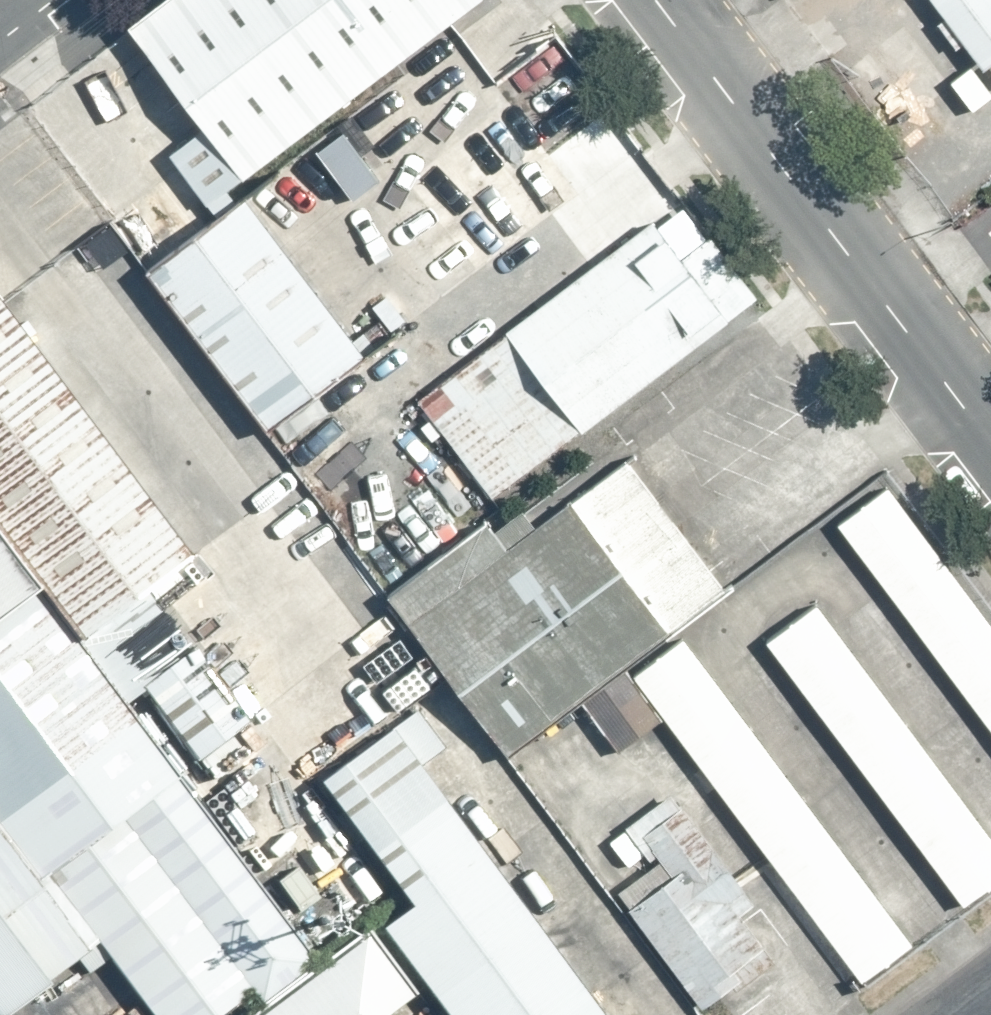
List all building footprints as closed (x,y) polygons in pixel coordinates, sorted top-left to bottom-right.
[(415,0),(111,0),(95,13),(205,158),(415,0)] [(953,53),(990,23),(990,0),(911,0),(953,53)] [(531,165),(474,89),(369,168),(426,244),(531,165)] [(334,347),(213,188),(119,259),(239,418),(334,347)] [(699,310),(622,207),(385,385),(463,488),(699,310)] [(2,578),(89,693),(115,673),(163,637),(122,582),(164,550),(0,333),(0,576),(2,578)] [(694,569),(594,437),(527,488),(627,620),(694,569)] [(808,507),(990,748),(990,639),(861,468),(808,507)] [(284,950),(89,693),(2,578),(0,580),(0,989),(73,934),(135,1014),(197,1014),(284,950)] [(983,847),(788,590),(731,633),(926,890),(983,847)] [(888,930),(653,620),(594,664),(829,974),(888,930)] [(231,726),(163,637),(115,673),(183,763),(231,726)] [(362,707),(285,764),(379,889),(344,915),(419,1014),(596,1014),(362,707)] [(668,835),(591,894),(683,1014),(787,1014),(798,1007),(668,835)] [(328,916),(284,950),(197,1014),(341,1014),(381,985),(328,916)]
